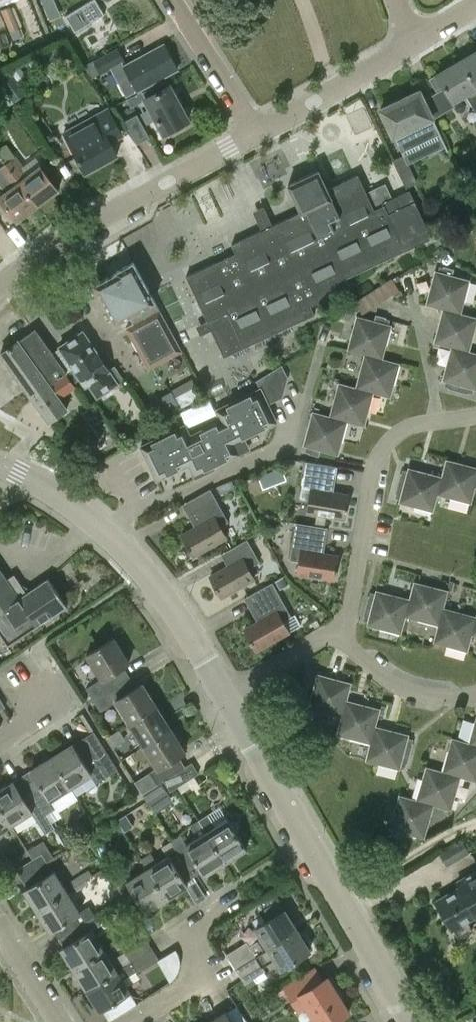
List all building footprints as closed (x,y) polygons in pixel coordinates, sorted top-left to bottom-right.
[(96,0),(92,0),(66,16),(75,31),(104,14),(96,0)] [(1,10),(14,40),(22,36),(9,6),(1,10)] [(164,44),(124,66),(129,75),(118,81),(126,97),(177,69),(164,44)] [(85,66),(92,77),(123,60),(117,48),(85,66)] [(460,61),(475,88),(475,51),(460,61)] [(425,98),(436,117),(454,106),(453,103),(465,96),(475,114),(475,88),(460,61),(430,78),(437,92),(425,98)] [(12,69),(0,77),(0,86),(11,103),(27,93),(12,69)] [(187,117),(190,115),(186,107),(182,109),(169,85),(166,87),(163,82),(142,93),(145,99),(144,99),(164,135),(189,121),(187,117)] [(380,109),(402,155),(406,164),(447,145),(421,90),(380,109)] [(108,109),(64,133),(85,173),(117,156),(110,143),(122,136),(108,109)] [(148,137),(137,115),(125,121),(137,143),(148,137)] [(5,163),(38,206),(59,190),(40,165),(28,174),(5,145),(0,149),(0,157),(5,163)] [(393,160),(407,188),(416,183),(406,164),(402,155),(393,160)] [(38,206),(5,163),(0,168),(0,183),(6,190),(0,195),(0,200),(17,221),(38,206)] [(346,279),(406,252),(432,239),(410,192),(392,200),(386,185),(366,194),(357,175),(327,189),(318,171),(288,185),(301,212),(232,244),(236,254),(186,277),(223,358),(315,315),(311,306),(350,288),(346,279)] [(258,209),(266,227),(278,222),(270,204),(258,209)] [(181,351),(162,315),(133,263),(116,272),(117,273),(94,285),(116,324),(130,316),(137,329),(129,334),(148,369),(181,351)] [(434,270),(425,304),(442,309),(451,312),(452,310),(461,313),(470,279),(452,275),(454,269),(443,266),(441,272),(434,270)] [(354,302),(362,313),(399,290),(392,279),(354,302)] [(442,309),(433,342),(450,347),(459,350),(460,348),(469,351),(475,325),(475,317),(461,313),(452,310),(451,312),(442,309)] [(375,314),(373,320),(356,315),(347,350),(364,355),(373,357),(373,356),(382,358),(391,325),(384,323),(386,317),(375,314)] [(66,371),(35,328),(11,344),(8,340),(1,345),(5,349),(0,353),(0,355),(48,422),(67,409),(59,399),(76,387),(73,383),(78,380),(70,368),(66,371)] [(108,371),(98,355),(97,355),(83,333),(61,348),(85,386),(89,383),(98,397),(119,383),(122,381),(114,367),(108,371)] [(457,391),(459,385),(470,388),(475,390),(475,353),(469,351),(460,348),(459,350),(450,347),(441,380),(449,382),(447,388),(457,391)] [(373,357),(364,355),(355,387),(364,389),(364,391),(373,393),(390,398),(400,363),(382,358),(373,356),(373,357)] [(282,364),(276,368),(279,374),(281,379),(288,376),(282,364)] [(185,425),(140,446),(156,479),(189,464),(194,475),(238,453),(233,442),(277,422),(268,404),(282,397),(279,390),(273,378),(279,374),(276,368),(256,380),(260,388),(216,410),(221,420),(190,436),(185,425)] [(281,379),(279,374),(273,378),(279,390),(285,387),(281,379)] [(122,381),(119,383),(122,388),(127,386),(124,380),(122,381)] [(338,382),(329,415),(338,418),(338,419),(347,422),(364,427),(373,393),(364,391),(364,389),(355,387),(338,382)] [(195,385),(174,396),(180,407),(201,396),(195,385)] [(470,388),(459,385),(457,391),(468,394),(470,388)] [(158,398),(145,405),(154,422),(180,407),(174,396),(161,404),(158,398)] [(93,404),(82,412),(92,426),(103,418),(93,404)] [(338,455),(347,422),(338,419),(338,418),(329,415),(312,411),(302,446),(309,448),(308,453),(318,456),(320,451),(338,455)] [(441,476),(438,485),(440,485),(437,495),(471,504),(475,487),(475,483),(475,477),(475,467),(445,458),(441,476)] [(337,467),(305,461),(299,499),(309,500),(307,513),(343,519),(347,495),(333,492),(337,467)] [(281,467),(258,476),(263,488),(286,479),(281,467)] [(400,473),(397,483),(403,485),(400,495),(398,502),(433,512),(437,495),(440,485),(438,485),(441,476),(408,467),(406,474),(400,473)] [(403,485),(397,483),(394,494),(400,495),(403,485)] [(228,522),(210,489),(181,505),(194,527),(181,534),(194,556),(226,538),(220,527),(228,522)] [(299,562),(297,574),(333,580),(337,556),(323,553),(327,528),(295,523),(289,560),(299,562)] [(227,566),(210,576),(222,597),(254,579),(248,568),(259,562),(246,539),(220,554),(227,566)] [(49,577),(26,592),(14,574),(7,579),(0,568),(0,636),(1,635),(8,645),(67,605),(49,577)] [(283,577),(276,581),(280,588),(287,585),(283,577)] [(413,581),(408,598),(406,607),(408,608),(405,617),(437,625),(440,616),(441,616),(444,607),(448,590),(413,581)] [(257,620),(243,628),(256,651),(290,632),(283,620),(291,616),(272,582),(244,598),(257,620)] [(368,595),(365,605),(371,607),(368,618),(366,625),(401,634),(405,617),(408,608),(406,607),(408,598),(375,589),(373,596),(368,595)] [(371,607),(365,605),(362,616),(368,618),(371,607)] [(473,625),(475,615),(444,607),(441,616),(440,616),(437,625),(433,642),(467,651),(472,634),(474,625),(473,625)] [(86,690),(93,700),(129,677),(123,666),(129,662),(113,637),(86,655),(85,655),(101,680),(86,690)] [(309,679),(306,689),(312,691),(309,701),(307,708),(340,717),(343,708),(344,709),(347,699),(351,682),(316,673),(315,680),(309,679)] [(129,677),(93,700),(100,711),(115,701),(129,723),(157,706),(142,683),(136,687),(129,677)] [(312,691),(306,689),(303,700),(309,701),(312,691)] [(336,734),(369,743),(372,734),(373,735),(376,725),(380,708),(347,699),(344,709),(343,708),(340,717),(336,734)] [(129,723),(143,746),(171,728),(157,706),(129,723)] [(404,752),(410,754),(413,743),(407,741),(409,734),(376,725),(373,735),(372,734),(369,743),(365,761),(399,770),(401,763),(404,752)] [(157,783),(163,780),(185,766),(178,755),(185,751),(171,728),(143,746),(157,769),(151,773),(157,783)] [(72,743),(51,756),(70,787),(91,773),(96,781),(117,769),(110,758),(100,742),(93,731),(73,744),(72,743)] [(442,770),(451,773),(451,775),(460,777),(475,782),(475,744),(468,742),(451,737),(442,770)] [(410,754),(404,752),(401,763),(407,764),(410,754)] [(51,756),(21,775),(45,814),(54,808),(49,800),(70,787),(51,756)] [(192,762),(185,766),(163,780),(170,791),(198,772),(192,762)] [(425,766),(416,799),(425,802),(424,803),(433,805),(451,810),(460,777),(451,775),(451,773),(442,770),(425,766)] [(0,788),(0,806),(11,824),(31,811),(45,832),(53,826),(45,814),(21,775),(0,788)] [(416,799),(398,794),(389,829),(390,829),(389,835),(400,838),(401,832),(424,839),(433,805),(424,803),(425,802),(416,799)] [(11,824),(0,806),(0,831),(11,824)] [(207,813),(198,819),(224,862),(246,848),(236,832),(238,820),(227,818),(215,825),(207,813)] [(132,826),(125,815),(117,820),(124,831),(132,826)] [(224,862),(198,819),(188,825),(196,837),(185,844),(204,875),(224,862)] [(462,840),(439,852),(447,865),(469,853),(462,840)] [(140,858),(147,868),(166,898),(186,885),(184,881),(193,876),(171,841),(162,847),(168,855),(157,862),(150,852),(140,858)] [(15,870),(21,880),(47,863),(41,853),(15,870)] [(52,871),(47,863),(21,880),(26,887),(22,890),(36,911),(66,892),(53,870),(52,871)] [(116,865),(108,870),(112,877),(128,903),(137,898),(145,911),(166,898),(147,868),(127,880),(122,871),(120,872),(116,865)] [(72,888),(86,879),(92,875),(88,868),(68,881),(72,888)] [(456,881),(459,887),(435,900),(457,939),(473,930),(467,920),(475,916),(475,870),(456,881)] [(79,912),(66,892),(36,911),(49,931),(52,929),(57,938),(67,932),(94,915),(89,906),(79,912)] [(235,968),(296,930),(282,909),(254,927),(261,939),(249,947),(246,941),(226,954),(235,968)] [(99,923),(94,915),(67,932),(72,940),(59,948),(73,969),(103,950),(89,929),(99,923)] [(308,950),(296,930),(235,968),(244,983),(264,971),(261,967),(274,959),(279,968),(308,950)] [(123,950),(130,961),(151,948),(144,937),(123,950)] [(130,961),(116,971),(86,990),(99,1010),(129,991),(121,979),(135,969),(137,972),(158,959),(151,948),(130,961)] [(162,956),(170,975),(186,968),(178,949),(162,956)] [(116,971),(103,950),(73,969),(86,990),(116,971)] [(316,979),(310,971),(283,988),(298,1010),(305,1006),(316,1021),(333,1021),(348,1012),(339,998),(342,996),(330,976),(326,979),(325,977),(317,981),(316,979)] [(206,1021),(246,1021),(236,1005),(225,1012),(224,1011),(206,1021)]
